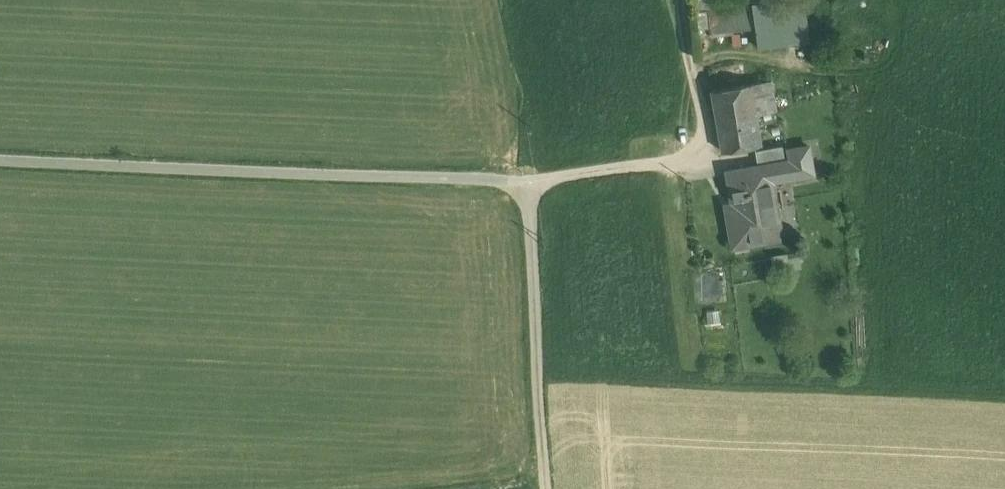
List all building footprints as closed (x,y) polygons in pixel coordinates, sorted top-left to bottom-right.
[(695,9),(706,8),(714,7),(713,0),(694,0),(695,9)] [(742,8),(742,12),(731,13),(733,29),(754,27),(757,49),(814,40),(808,0),(794,0),(781,2),(751,7),(742,8)] [(730,7),(707,9),(709,32),(733,29),(731,13),(730,7)] [(706,8),(695,9),(698,36),(710,35),(709,32),(707,9),(706,8)] [(771,79),(752,82),(757,113),(776,109),(771,79)] [(757,113),(752,82),(712,89),(722,150),(762,143),(757,113)] [(758,165),(727,170),(734,211),(727,212),(732,240),(782,231),(773,181),(814,174),(809,145),(789,149),(791,159),(786,160),(785,161),(758,165)] [(783,145),(755,150),(758,165),(785,161),(786,160),(783,145)]
